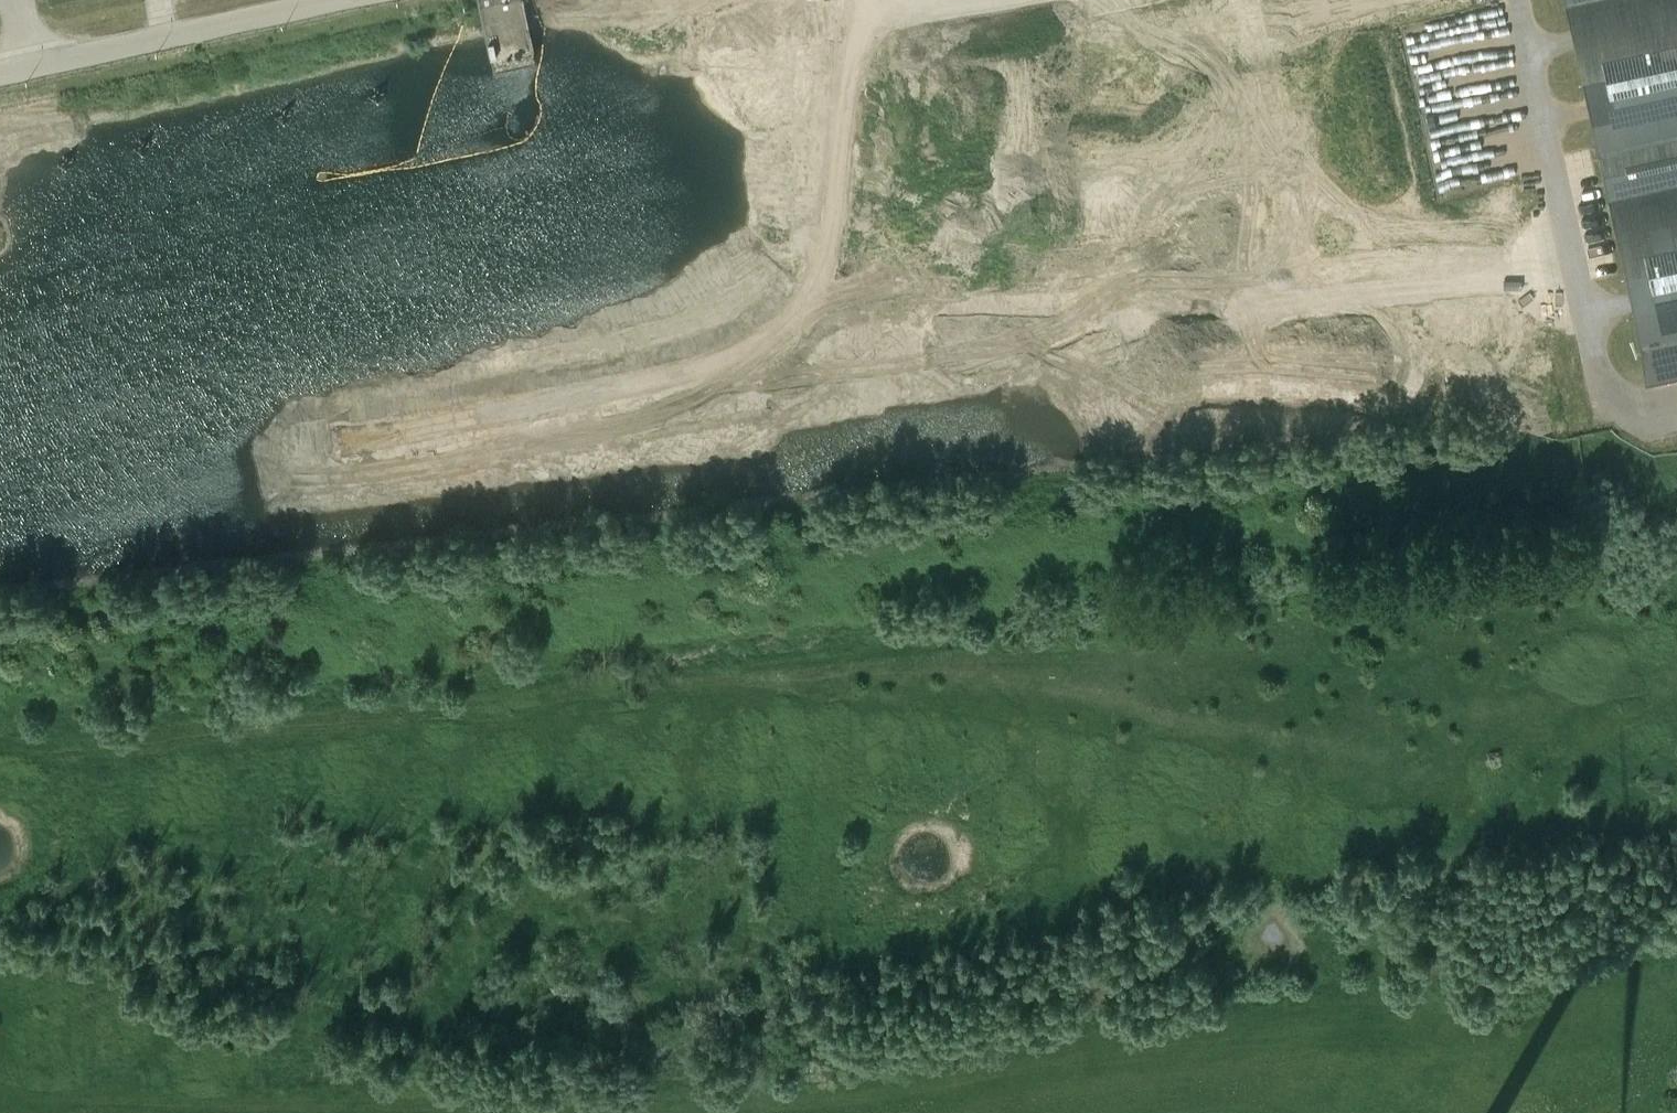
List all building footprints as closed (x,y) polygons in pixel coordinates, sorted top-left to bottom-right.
[(1620,249),(1648,376),(1676,370),(1676,0),(1565,0),(1620,249)]
